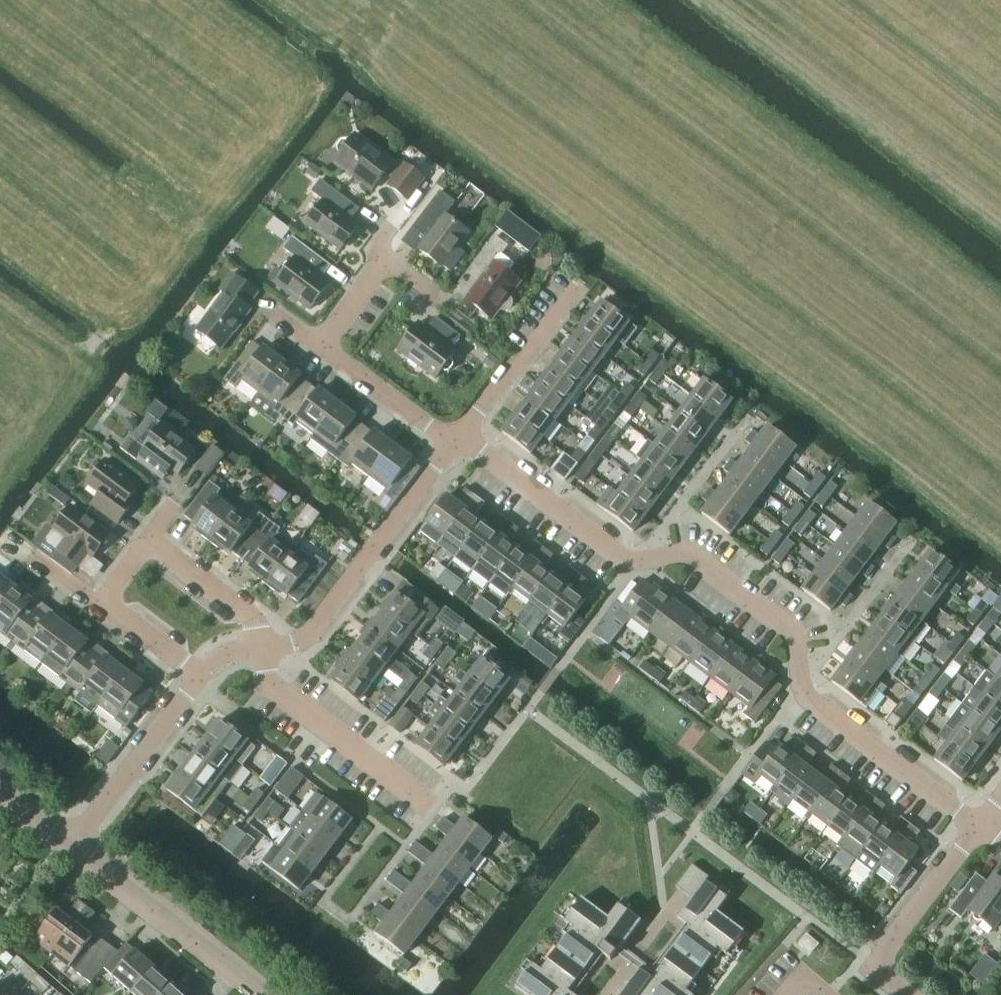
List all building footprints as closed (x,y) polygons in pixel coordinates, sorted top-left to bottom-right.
[(392,165),(393,164),(356,135),(349,144),(346,142),(342,142),(338,148),(338,152),(341,154),(334,163),(372,192),(385,174),(393,180),(388,187),(408,202),(425,180),(405,165),(400,171),(392,165)] [(344,216),(353,205),(321,181),(312,193),(323,202),(306,225),(340,251),(343,248),(347,247),(349,244),(349,240),(359,227),(344,216)] [(445,216),(455,204),(440,192),(413,228),(427,239),(418,250),(442,268),(444,266),(451,271),(464,255),(457,249),(469,234),(445,216)] [(507,213),(495,228),(529,253),(540,238),(541,238),(507,213)] [(316,273),(324,262),(293,238),(283,250),(295,259),(291,264),(287,265),(284,269),(285,273),(275,285),(310,311),(314,306),(318,305),(320,302),(320,298),(330,284),(316,273)] [(501,256),(507,248),(495,238),(467,275),(478,283),(462,305),(474,314),(477,309),(481,312),(482,316),(485,318),(488,318),(493,321),(501,310),(504,312),(508,311),(511,309),(512,305),(512,302),(509,299),(507,296),(518,281),(509,274),(515,266),(501,256)] [(224,295),(196,330),(205,337),(206,341),(210,344),(213,343),(222,350),(251,312),(247,309),(258,295),(236,278),(231,274),(218,290),(224,295)] [(591,311),(586,317),(617,341),(625,347),(638,330),(630,324),(617,314),(623,307),(611,297),(605,305),(602,303),(596,310),(591,311)] [(605,357),(617,341),(586,317),(581,324),(582,329),(577,336),(605,357)] [(453,349),(461,338),(435,318),(427,329),(419,323),(398,352),(435,380),(442,371),(445,373),(449,373),(454,367),(453,363),(450,360),(457,352),(453,349)] [(593,373),(605,357),(577,336),(572,343),(567,343),(562,350),(593,373)] [(258,395),(284,360),(276,354),(271,355),(263,349),(262,350),(253,342),(224,381),(235,389),(242,382),(258,395)] [(580,389),(593,373),(562,350),(557,357),(557,362),(552,368),(580,389)] [(652,367),(660,357),(653,352),(645,362),(652,367)] [(279,424),(309,385),(300,378),(301,377),(293,371),(292,366),(284,360),(258,395),(275,407),(273,412),(280,417),(276,422),(279,424)] [(664,376),(671,366),(664,361),(657,371),(664,376)] [(644,377),(652,367),(645,362),(637,372),(644,377)] [(568,406),(580,389),(552,368),(547,375),(542,376),(537,382),(568,406)] [(656,386),(664,376),(657,371),(649,381),(656,386)] [(692,397),(720,418),(733,402),(705,381),(692,397)] [(556,422),(568,406),(537,382),(532,389),(533,394),(528,401),(556,422)] [(627,400),(635,390),(628,384),(620,394),(627,400)] [(314,436),(340,402),(332,396),(327,396),(319,390),(318,392),(309,385),(279,424),(281,426),(285,421),(293,427),(297,424),(314,436)] [(639,409),(647,398),(640,393),(632,403),(639,409)] [(620,410),(627,400),(620,394),(613,404),(620,410)] [(708,435),(720,418),(692,397),(680,414),(708,435)] [(543,438),(556,422),(528,401),(523,408),(518,408),(512,415),(543,438)] [(314,436),(311,440),(328,454),(338,461),(364,427),(355,420),(356,419),(348,413),(348,408),(340,402),(314,436)] [(632,419),(639,409),(632,403),(625,413),(632,419)] [(695,451),(708,435),(680,414),(667,430),(695,451)] [(530,455),(543,438),(512,415),(507,422),(508,427),(503,434),(530,455)] [(603,432),(611,422),(604,417),(596,427),(603,432)] [(130,438),(121,449),(128,455),(155,475),(163,481),(171,470),(178,475),(188,462),(192,461),(194,458),(194,454),(196,451),(162,425),(144,448),(137,443),(130,438)] [(615,441),(622,431),(615,426),(608,436),(615,441)] [(369,478),(395,444),(388,438),(382,438),(375,432),(374,434),(364,427),(338,461),(348,469),(352,466),(369,478)] [(595,442),(603,432),(596,427),(588,437),(595,442)] [(785,464),(796,449),(768,427),(761,437),(753,432),(750,437),(785,464)] [(683,467),(695,451),(667,430),(655,446),(683,467)] [(607,451),(615,441),(608,436),(600,446),(607,451)] [(774,478),(785,464),(750,437),(746,442),(753,448),(746,457),(774,478)] [(683,467),(655,446),(649,441),(636,458),(643,462),(671,484),(683,467)] [(395,444),(369,478),(386,491),(384,496),(394,503),(413,479),(420,469),(411,462),(412,461),(404,455),(403,450),(395,444)] [(212,446),(207,452),(220,462),(225,455),(212,446)] [(578,465),(586,455),(579,449),(571,459),(578,465)] [(763,492),(774,478),(746,457),(739,466),(732,461),(728,466),(763,492)] [(590,474),(598,464),(591,458),(583,468),(590,474)] [(571,475),(578,465),(571,459),(564,469),(571,475)] [(140,486),(110,464),(106,461),(88,485),(100,495),(92,506),(118,525),(133,504),(129,501),(140,486)] [(659,500),(671,484),(643,462),(631,479),(659,500)] [(752,507),(763,492),(728,466),(724,471),(731,476),(724,486),(752,507)] [(582,484),(590,474),(583,468),(575,478),(582,484)] [(819,489),(827,479),(820,474),(812,484),(819,489)] [(646,516),(659,500),(631,479),(618,495),(646,516)] [(218,495),(221,491),(210,482),(184,517),(194,524),(193,526),(201,532),(202,537),(210,543),(236,508),(218,495)] [(831,498),(838,488),(831,483),(824,493),(831,498)] [(811,499),(819,489),(812,484),(804,494),(811,499)] [(742,521),(752,507),(724,486),(717,495),(710,489),(706,494),(742,521)] [(434,551),(475,497),(465,489),(455,503),(447,497),(445,500),(437,501),(427,514),(429,521),(420,532),(435,544),(432,549),(434,551)] [(610,489),(597,506),(633,533),(646,516),(618,495),(610,489)] [(823,508),(831,498),(824,493),(816,503),(823,508)] [(730,536),(742,521),(706,494),(702,499),(710,505),(702,515),(730,536)] [(455,559),(482,523),(475,517),(485,504),(475,497),(434,551),(436,552),(440,548),(455,559)] [(798,518),(805,507),(798,502),(790,512),(798,518)] [(889,535),(897,525),(869,503),(858,518),(893,545),(897,540),(889,535)] [(92,558),(109,536),(71,507),(45,542),(57,552),(51,560),(72,576),(88,555),(92,558)] [(259,514),(254,522),(236,508),(210,543),(218,549),(223,548),(231,554),(232,553),(241,560),(270,522),(259,514)] [(809,527),(817,516),(810,511),(802,521),(809,527)] [(790,528),(798,518),(790,512),(783,523),(790,528)] [(472,572),(510,523),(500,515),(490,529),(482,523),(455,559),(472,572)] [(889,550),(893,545),(858,518),(847,533),(875,554),(882,545),(889,550)] [(801,537),(809,527),(802,521),(794,532),(801,537)] [(278,534),(281,530),(270,522),(241,560),(251,568),(250,569),(258,575),(258,580),(266,586),(295,548),(278,534)] [(489,585),(517,549),(510,543),(520,530),(510,523),(472,572),(489,585)] [(776,547),(783,537),(776,531),(769,541),(776,547)] [(868,563),(875,554),(847,533),(836,547),(871,574),(875,569),(868,563)] [(787,556),(795,545),(788,540),(780,550),(787,556)] [(509,595),(544,549),(534,541),(524,555),(517,549),(489,585),(506,598),(509,595)] [(768,557),(776,547),(769,541),(761,551),(768,557)] [(867,579),(871,574),(836,547),(825,562),(853,583),(860,573),(867,579)] [(316,557),(313,561),(295,548),(266,586),(274,592),(279,591),(287,597),(288,596),(299,604),(328,566),(316,557)] [(530,603),(551,575),(544,569),(554,556),(544,549),(509,595),(512,596),(515,592),(530,603)] [(780,566),(787,556),(780,550),(772,560),(780,566)] [(961,590),(952,584),(960,573),(932,552),(919,569),(947,590),(947,591),(956,597),(961,590)] [(846,592),(853,583),(825,562),(814,576),(850,603),(853,598),(846,592)] [(530,603),(524,611),(541,624),(579,575),(569,567),(559,581),(551,575),(530,603)] [(935,607),(947,591),(947,590),(919,569),(907,585),(935,607)] [(579,575),(541,624),(543,625),(545,622),(549,617),(550,618),(563,627),(558,636),(569,644),(585,623),(586,623),(576,615),(586,601),(579,595),(589,582),(579,575)] [(846,608),(850,603),(814,576),(803,591),(831,612),(838,602),(846,608)] [(16,585),(8,579),(3,579),(0,577),(0,606),(16,585)] [(654,586),(652,589),(642,582),(622,609),(615,618),(625,626),(633,620),(651,633),(675,602),(654,586)] [(24,591),(16,585),(0,606),(0,633),(12,642),(8,649),(10,650),(44,606),(34,598),(32,601),(25,596),(24,591)] [(923,623),(935,607),(907,585),(895,602),(923,623)] [(418,596),(411,605),(397,595),(389,604),(386,602),(379,610),(383,613),(411,634),(417,639),(438,611),(418,596)] [(614,618),(622,607),(621,606),(616,603),(615,602),(607,613),(607,614),(601,622),(608,627),(614,618)] [(671,649),(695,617),(675,602),(651,633),(671,649)] [(922,623),(923,623),(895,602),(882,618),(916,644),(928,628),(922,623)] [(983,617),(990,607),(983,602),(975,612),(983,617)] [(52,616),(54,613),(44,606),(10,650),(12,652),(17,646),(43,665),(72,627),(64,621),(59,621),(52,616)] [(994,610),(986,620),(993,625),(1000,615),(994,610)] [(975,627),(983,617),(975,612),(968,622),(975,627)] [(398,651),(411,634),(383,613),(376,622),(373,619),(367,627),(398,651)] [(691,664),(715,632),(695,617),(671,649),(691,664)] [(904,660),(916,644),(882,618),(870,634),(898,655),(904,660)] [(986,620),(978,630),(985,635),(993,625),(986,620)] [(80,638),(80,633),(72,627),(43,665),(68,684),(63,691),(65,692),(99,648),(89,640),(87,643),(80,638)] [(364,638),(357,647),(385,668),(398,651),(367,627),(360,635),(364,638)] [(711,679),(735,647),(715,632),(691,664),(711,679)] [(957,633),(950,643),(957,649),(964,639),(957,633)] [(886,672),(898,655),(870,634),(858,651),(886,672)] [(437,653),(443,645),(436,639),(429,648),(437,653)] [(969,642),(961,652),(968,658),(976,648),(969,642)] [(950,643),(942,654),(949,659),(957,649),(950,643)] [(347,653),(341,661),(372,685),(380,675),(383,677),(399,688),(404,682),(388,671),(385,668),(357,647),(350,656),(347,653)] [(731,694),(755,662),(735,647),(711,679),(731,694)] [(107,658),(109,655),(99,648),(65,692),(68,694),(73,688),(98,707),(127,669),(119,663),(114,663),(107,658)] [(430,662),(437,653),(429,648),(423,656),(430,662)] [(449,663),(456,654),(448,648),(442,657),(449,663)] [(878,682),(886,672),(858,651),(845,667),(880,693),(883,696),(888,689),(878,682)] [(483,660),(469,678),(501,702),(509,691),(505,688),(510,681),(507,679),(513,671),(489,652),(483,660)] [(961,652),(953,662),(961,668),(968,658),(961,652)] [(443,671),(449,663),(442,657),(435,665),(443,671)] [(338,672),(331,682),(359,703),(372,685),(341,661),(334,669),(338,672)] [(650,677),(655,670),(645,662),(639,669),(650,677)] [(774,681),(776,678),(755,662),(731,694),(749,708),(745,716),(755,724),(783,688),(774,681)] [(933,666),(925,676),(932,681),(940,671),(933,666)] [(868,710),(880,693),(845,667),(833,684),(868,710)] [(136,680),(135,675),(127,669),(98,707),(127,729),(153,694),(143,687),(144,686),(136,680)] [(660,684),(665,677),(655,670),(650,677),(660,684)] [(997,680),(986,671),(974,687),(1000,708),(1000,683),(997,680)] [(501,702),(469,678),(461,672),(455,680),(463,686),(456,695),(484,716),(489,710),(493,712),(501,702)] [(404,682),(412,688),(418,680),(410,674),(404,682)] [(944,675),(937,685),(944,690),(951,680),(944,675)] [(925,676),(917,686),(924,691),(932,681),(925,676)] [(399,705),(412,688),(404,682),(399,688),(390,699),(399,705)] [(423,697),(429,688),(422,683),(416,691),(423,697)] [(937,685),(929,695),(936,700),(944,690),(937,685)] [(962,704),(963,705),(973,712),(1000,734),(1000,708),(974,687),(969,693),(970,694),(962,704)] [(417,705),(423,697),(416,691),(409,700),(417,705)] [(690,707),(695,700),(685,692),(680,700),(690,707)] [(479,722),(484,716),(456,695),(449,704),(441,697),(435,705),(475,736),(483,725),(479,722)] [(399,705),(390,699),(386,696),(372,713),(385,723),(399,705)] [(903,699),(897,706),(908,714),(913,707),(905,701),(903,699)] [(700,715),(705,708),(695,700),(690,707),(700,715)] [(466,747),(475,736),(435,705),(428,713),(437,720),(430,729),(458,750),(463,744),(466,747)] [(973,712),(963,705),(950,721),(960,729),(988,750),(993,743),(998,742),(1000,739),(1000,734),(973,712)] [(892,712),(892,713),(892,714),(902,721),(903,720),(908,714),(897,706),(892,712)] [(402,708),(389,726),(400,734),(413,717),(403,709),(402,708)] [(917,710),(912,717),(922,725),(928,718),(917,710)] [(892,714),(885,723),(894,730),(902,721),(892,714)] [(912,717),(907,724),(917,732),(922,725),(912,717)] [(220,721),(207,739),(235,760),(242,766),(256,748),(248,742),(220,721)] [(950,721),(945,727),(956,735),(948,745),(979,768),(984,761),(983,756),(988,750),(960,729),(950,721)] [(430,729),(416,747),(444,768),(450,761),(453,764),(462,752),(458,750),(430,729)] [(242,766),(235,760),(207,739),(194,756),(222,777),(229,783),(230,783),(243,766),(242,766)] [(766,744),(742,775),(743,776),(754,784),(761,777),(774,787),(771,792),(773,794),(808,747),(798,740),(788,753),(780,747),(777,752),(776,751),(766,744)] [(974,775),(979,768),(948,745),(935,762),(963,783),(969,776),(974,775)] [(794,802),(815,774),(808,768),(818,755),(808,747),(773,794),(775,795),(779,791),(794,802)] [(229,783),(222,777),(194,756),(181,773),(216,800),(229,783)] [(270,787),(287,765),(276,757),(260,780),(270,787)] [(807,820),(842,774),(832,766),(822,780),(815,774),(794,802),(809,813),(805,818),(807,820)] [(288,800),(305,778),(292,769),(275,791),(288,800)] [(202,817),(216,800),(181,773),(167,791),(202,817)] [(828,828),(849,800),(842,795),(852,781),(842,774),(807,820),(810,821),(813,817),(828,828)] [(256,804),(263,794),(257,789),(250,799),(256,804)] [(849,800),(828,828),(843,839),(845,841),(877,800),(867,792),(857,806),(849,800)] [(353,822),(325,800),(317,794),(303,812),(311,818),(339,839),(353,822)] [(268,813),(276,804),(269,798),(261,807),(268,813)] [(249,813),(256,804),(250,799),(243,808),(249,813)] [(840,844),(837,847),(857,862),(863,854),(884,826),(876,821),(887,807),(877,800),(845,841),(843,839),(840,844)] [(261,822),(268,813),(261,807),(254,817),(261,822)] [(303,812),(290,829),(292,830),(326,856),(339,839),(311,818),(303,812)] [(863,854),(857,862),(873,874),(875,871),(876,872),(911,826),(901,818),(891,832),(884,826),(863,854)] [(465,819),(457,829),(444,819),(440,824),(481,855),(493,840),(465,819)] [(471,870),(481,855),(440,824),(436,829),(450,839),(443,848),(471,870)] [(227,849),(241,831),(234,826),(220,844),(227,849)] [(911,826),(876,872),(878,874),(882,869),(895,879),(891,888),(902,896),(918,874),(908,867),(919,853),(911,847),(921,833),(911,826)] [(292,830),(279,847),(285,852),(313,874),(326,856),(292,830)] [(234,854),(240,846),(247,837),(241,831),(227,849),(234,854)] [(504,845),(509,838),(500,831),(494,838),(504,845)] [(443,848),(436,858),(417,843),(413,848),(460,884),(471,870),(443,848)] [(275,845),(262,863),(272,870),(300,891),(313,874),(285,852),(279,847),(275,845)] [(449,898),(460,884),(413,848),(409,853),(428,868),(421,877),(449,898)] [(710,878),(693,865),(690,868),(676,887),(693,899),(678,919),(691,928),(652,980),(640,970),(621,994),(691,994),(687,992),(719,949),(727,956),(744,933),(718,913),(728,900),(706,883),(710,878)] [(421,877),(414,886),(395,872),(391,877),(438,913),(449,898),(421,877)] [(960,875),(951,888),(957,892),(966,880),(960,875)] [(994,876),(983,890),(972,882),(950,911),(962,920),(969,911),(974,915),(975,920),(978,922),(983,922),(995,931),(1000,923),(1000,881),(994,876)] [(427,927),(438,913),(391,877),(387,882),(406,896),(399,906),(427,927)] [(609,919),(582,899),(565,922),(574,929),(542,971),(533,965),(516,987),(526,994),(573,994),(570,992),(599,952),(611,961),(620,950),(621,950),(642,923),(639,921),(619,906),(609,919)] [(48,900),(30,923),(42,932),(34,942),(52,955),(88,908),(78,901),(66,918),(58,912),(60,909),(48,900)] [(399,906),(392,915),(379,905),(375,910),(416,941),(427,927),(399,906)] [(88,908),(52,955),(69,968),(81,976),(91,984),(104,969),(118,953),(106,943),(94,934),(91,937),(83,931),(96,914),(88,908)] [(405,956),(416,941),(375,910),(371,915),(385,925),(377,935),(405,956)] [(806,935),(798,944),(811,955),(819,946),(806,935)] [(137,951),(137,952),(128,944),(106,969),(115,977),(114,977),(133,994),(156,968),(137,951)] [(8,966),(14,959),(7,952),(0,960),(8,966)] [(15,960),(11,964),(23,975),(31,982),(38,975),(35,973),(17,957),(15,960)] [(407,973),(412,966),(403,958),(397,965),(407,973)] [(133,994),(164,994),(173,985),(155,969),(133,994)] [(38,975),(31,982),(44,994),(50,987),(38,975)] [(164,994),(184,994),(173,985),(164,994)]
